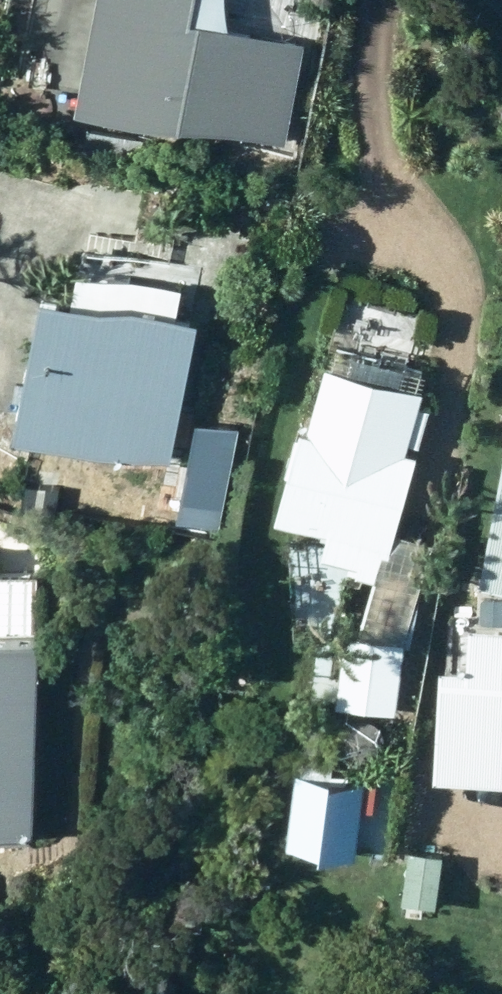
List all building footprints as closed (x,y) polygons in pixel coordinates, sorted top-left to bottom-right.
[(296,51),(182,21),(187,0),(106,0),(87,88),(280,127),(296,51)] [(18,401),(174,449),(198,294),(175,287),(180,273),(79,243),(74,262),(48,254),(18,401)] [(374,567),(357,625),(346,624),(338,691),(398,699),(408,626),(436,527),(397,514),(432,394),(421,391),(426,370),(327,341),(280,500),(331,516),(323,541),(350,549),(346,561),(374,567)] [(222,514),(233,465),(187,455),(176,504),(222,514)] [(484,570),(501,573),(501,473),(484,570)] [(35,798),(47,603),(0,601),(0,796),(35,798)] [(471,612),(467,714),(501,716),(501,614),(471,612)] [(361,839),(367,770),(297,749),(291,822),(361,839)]
